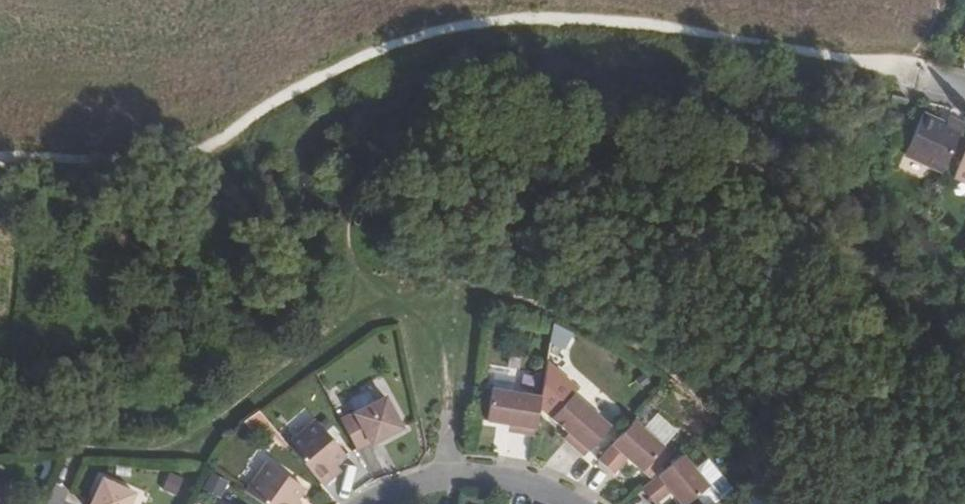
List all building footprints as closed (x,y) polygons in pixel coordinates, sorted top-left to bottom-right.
[(964,52),(964,21),(957,50),(964,52)] [(945,118),(941,126),(917,116),(901,152),(900,155),(938,172),(959,125),(945,118)] [(949,177),(964,185),(964,143),(949,177)] [(540,395),(491,387),(486,421),(509,424),(521,426),(520,433),(520,434),(534,436),(540,395)] [(574,391),(551,416),(569,432),(578,440),(573,446),(583,455),(611,424),(574,391)] [(385,395),(341,419),(356,447),(369,440),(371,442),(401,426),(385,395)] [(645,423),(665,443),(677,431),(656,411),(645,423)] [(662,444),(633,419),(598,459),(611,471),(620,461),(616,458),(621,452),(625,456),(641,469),(662,444)] [(316,420),(288,444),(322,484),(334,474),(329,468),(335,463),(346,454),(316,420)] [(509,424),(508,431),(520,433),(521,426),(509,424)] [(569,432),(564,438),(573,446),(578,440),(569,432)] [(648,476),(670,452),(662,444),(641,469),(648,476)] [(625,456),(621,452),(616,458),(620,461),(625,456)] [(683,452),(642,487),(653,501),(663,493),(659,489),(666,483),(669,488),(682,503),(683,503),(694,494),(701,503),(710,503),(714,501),(734,490),(707,457),(695,467),(683,452)] [(62,457),(43,458),(43,462),(50,465),(46,477),(52,480),(58,467),(62,457)] [(241,488),(264,503),(293,503),(289,502),(293,496),(301,485),(263,457),(241,488)] [(335,463),(329,468),(334,474),(340,469),(335,463)] [(221,496),(229,480),(211,471),(203,487),(221,496)] [(135,493),(103,478),(91,503),(130,503),(135,493)] [(669,488),(666,483),(659,489),(663,493),(669,488)]
